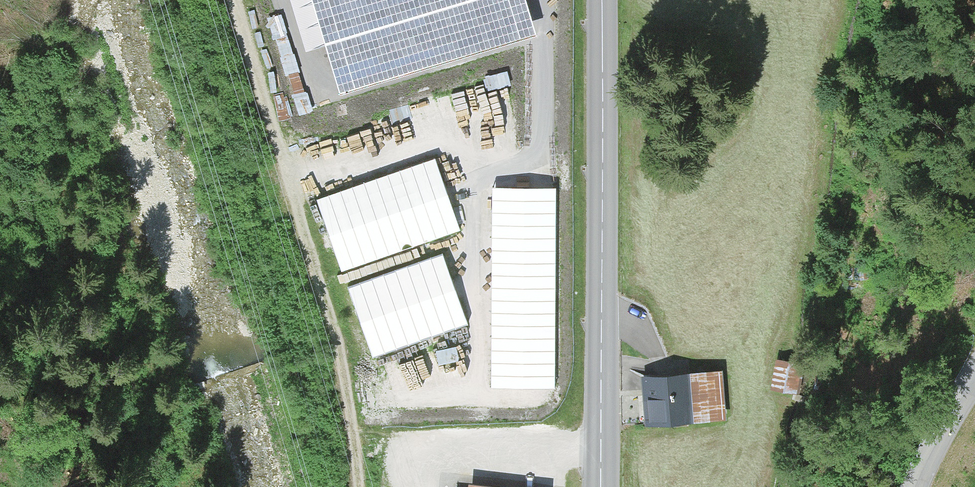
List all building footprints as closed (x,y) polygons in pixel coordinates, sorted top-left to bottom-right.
[(312,50),(334,44),(349,95),(547,38),(536,0),(298,0),(312,50)] [(325,86),(326,65),(310,64),(310,86),(325,86)] [(322,201),(346,271),(465,230),(442,160),(322,201)] [(558,386),(560,185),(496,185),(493,386),(558,386)] [(446,254),(354,291),(381,356),(473,320),(446,254)] [(645,375),(649,424),(720,417),(715,368),(645,375)]
